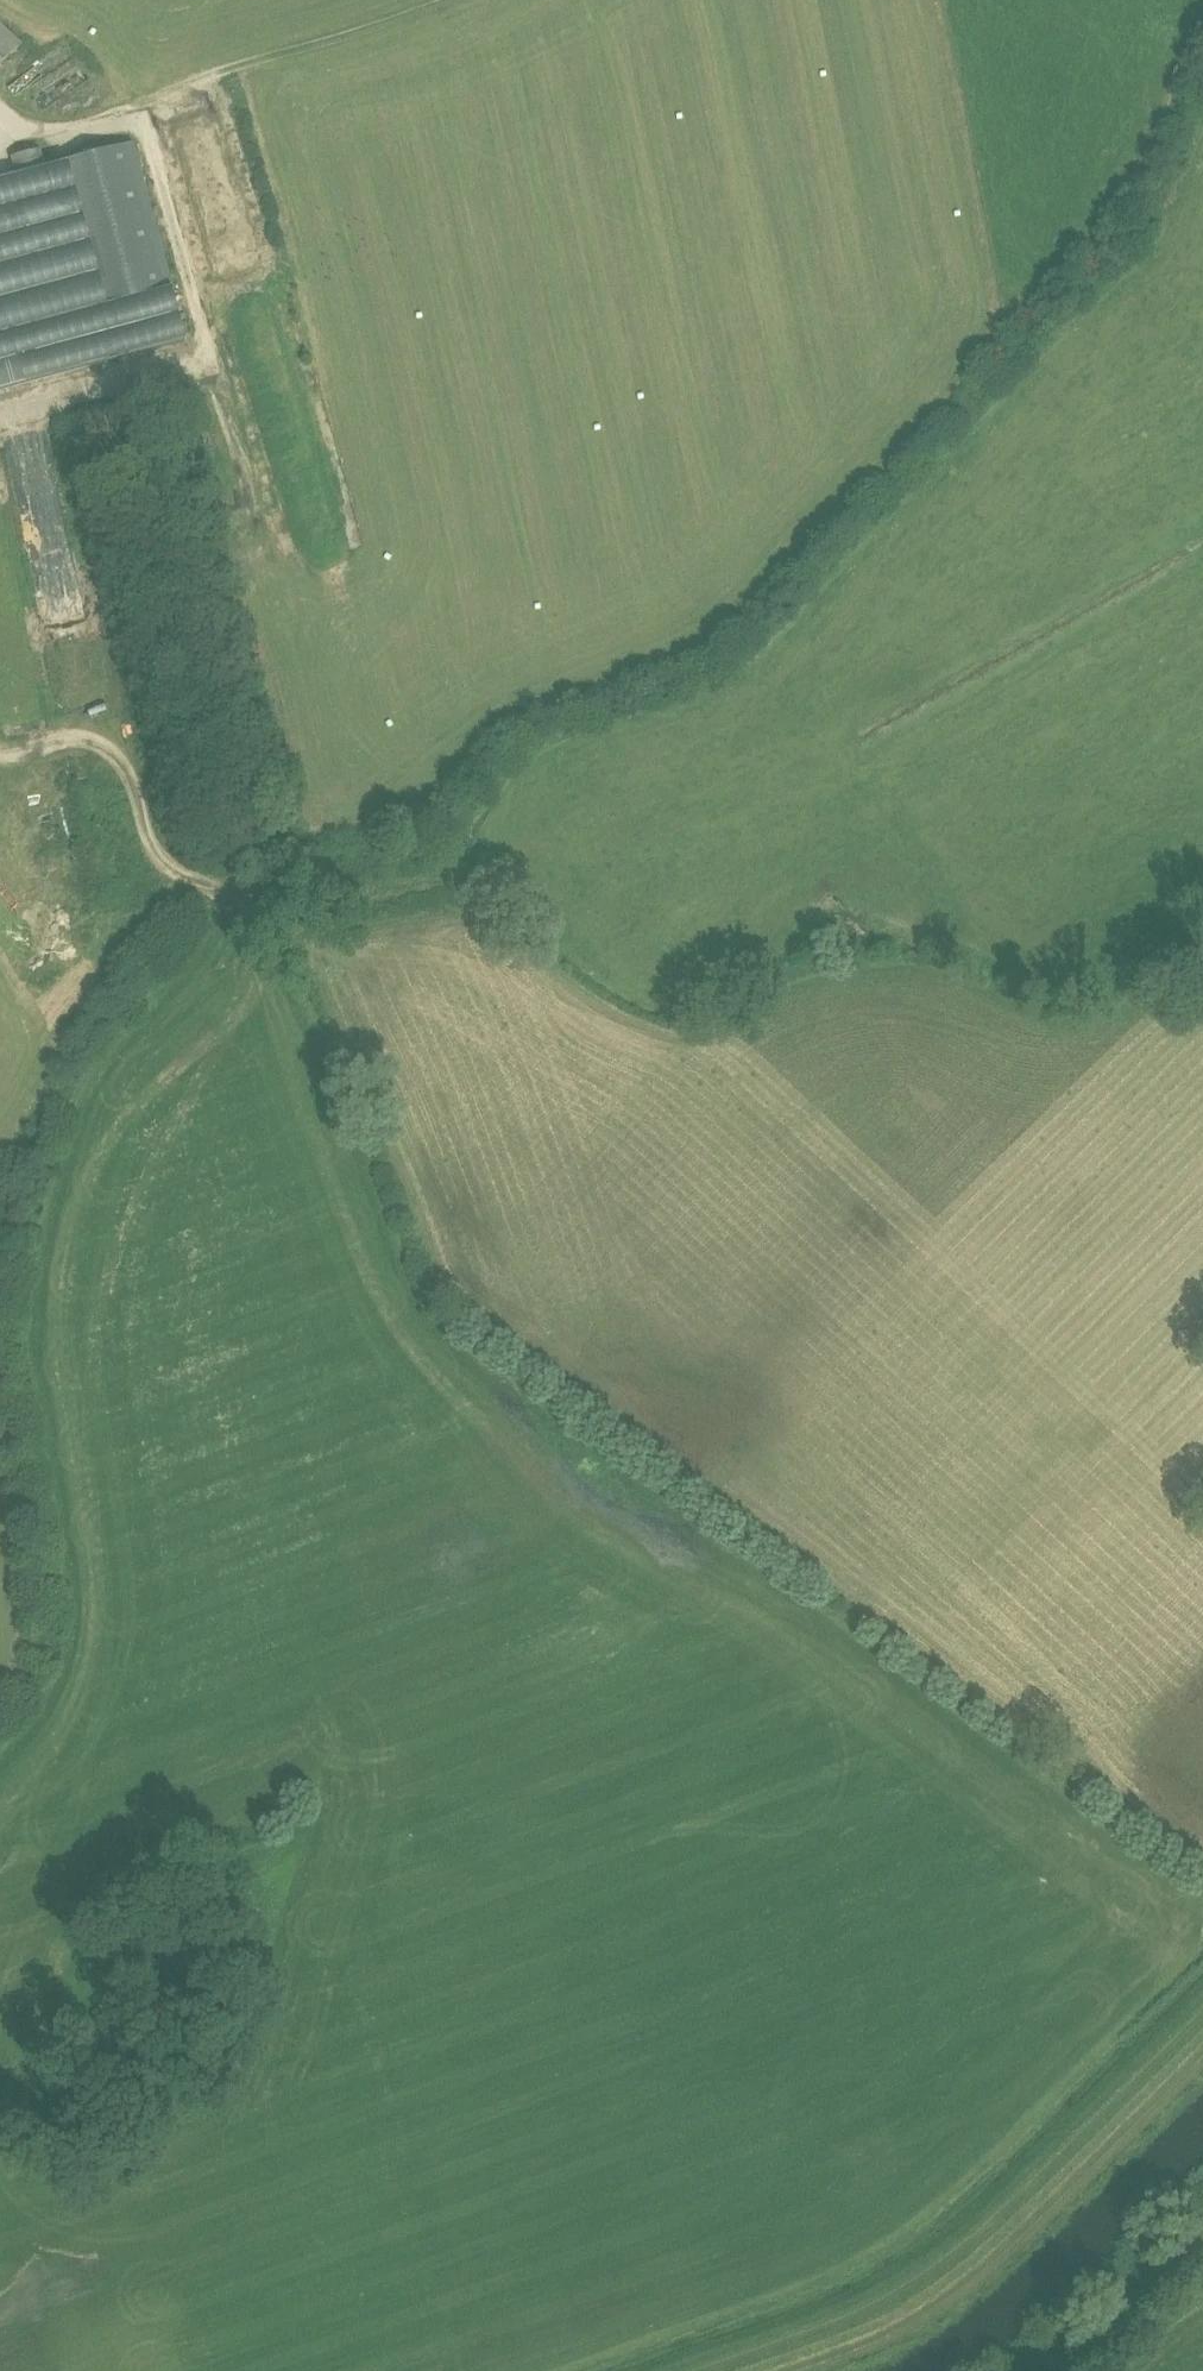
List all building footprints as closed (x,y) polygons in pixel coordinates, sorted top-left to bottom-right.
[(10,54),(21,43),(0,23),(0,64),(10,54)] [(133,143),(47,166),(41,148),(11,156),(16,175),(0,179),(0,387),(183,336),(171,285),(133,143)] [(37,531),(54,583),(82,574),(65,522),(37,531)] [(54,843),(67,838),(58,818),(46,824),(54,843)]
